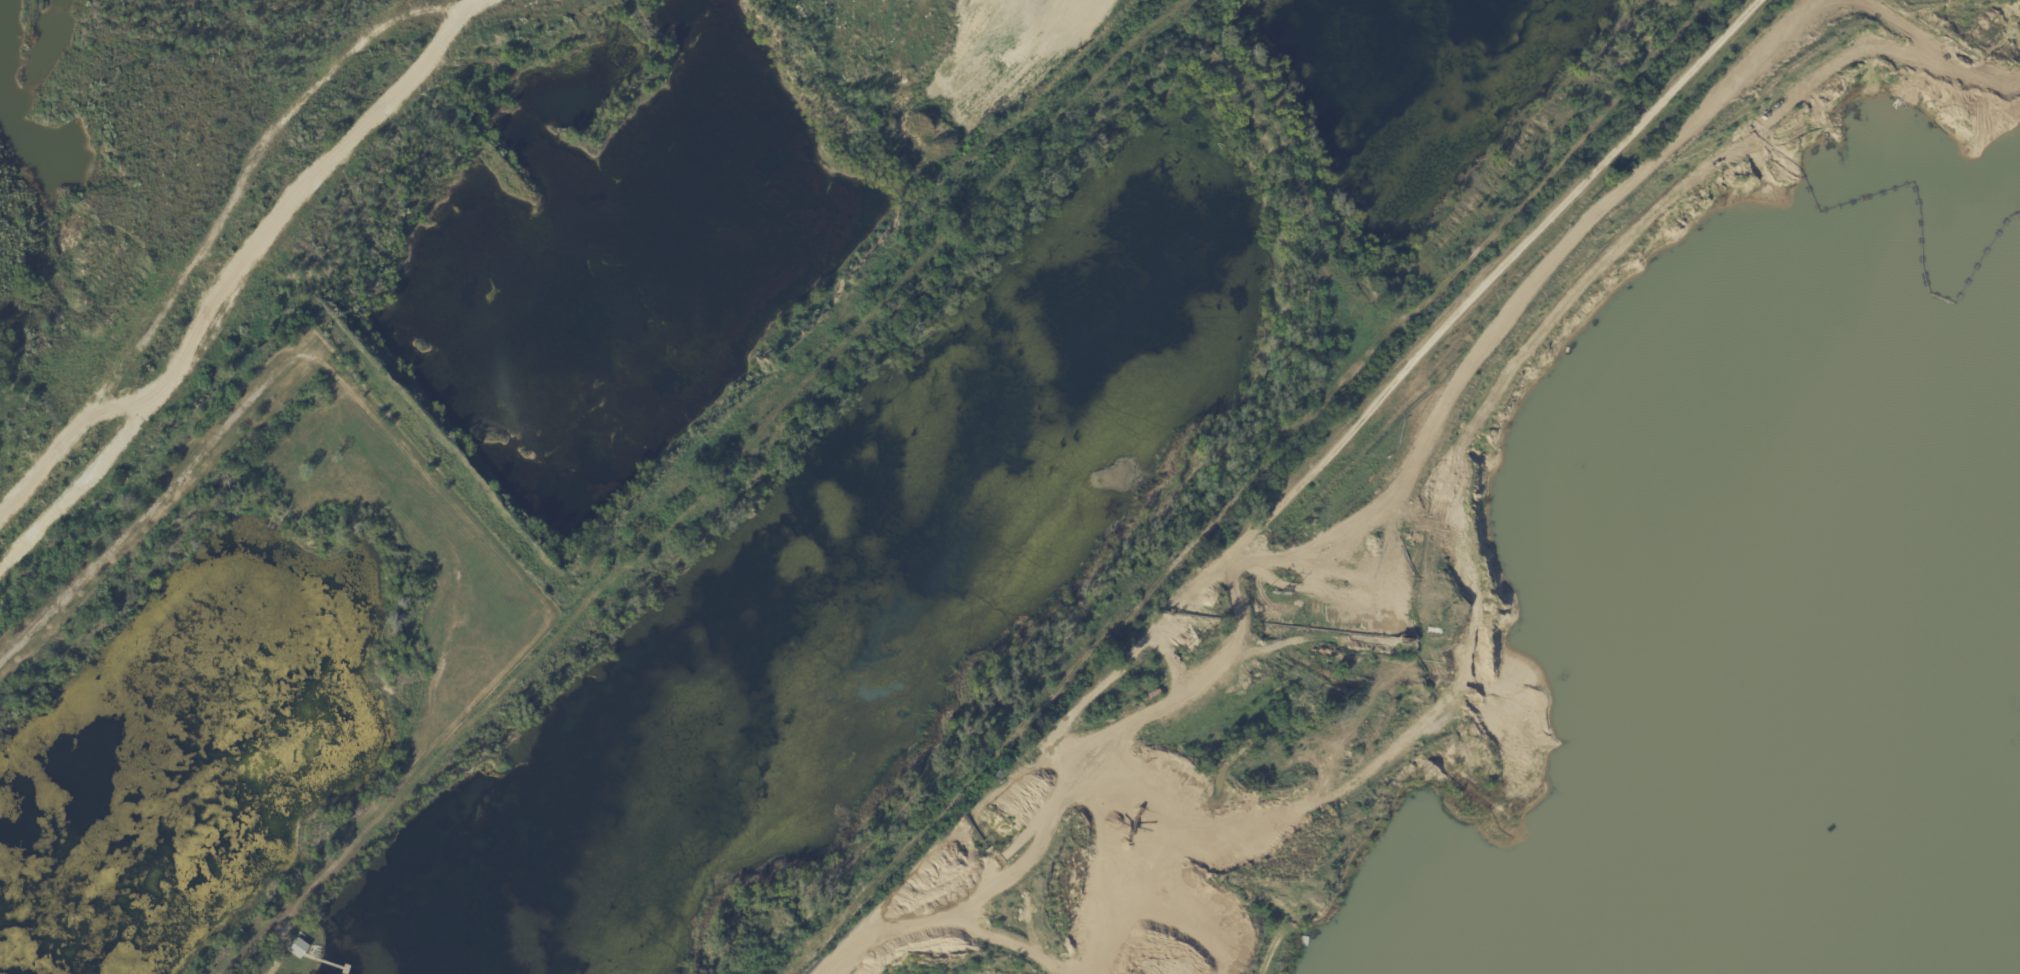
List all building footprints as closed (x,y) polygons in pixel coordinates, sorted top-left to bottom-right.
[(993,846),(1005,864),(999,868),(987,850),(993,846)] [(309,945),(299,958),(288,950),(298,937),(309,945)]
